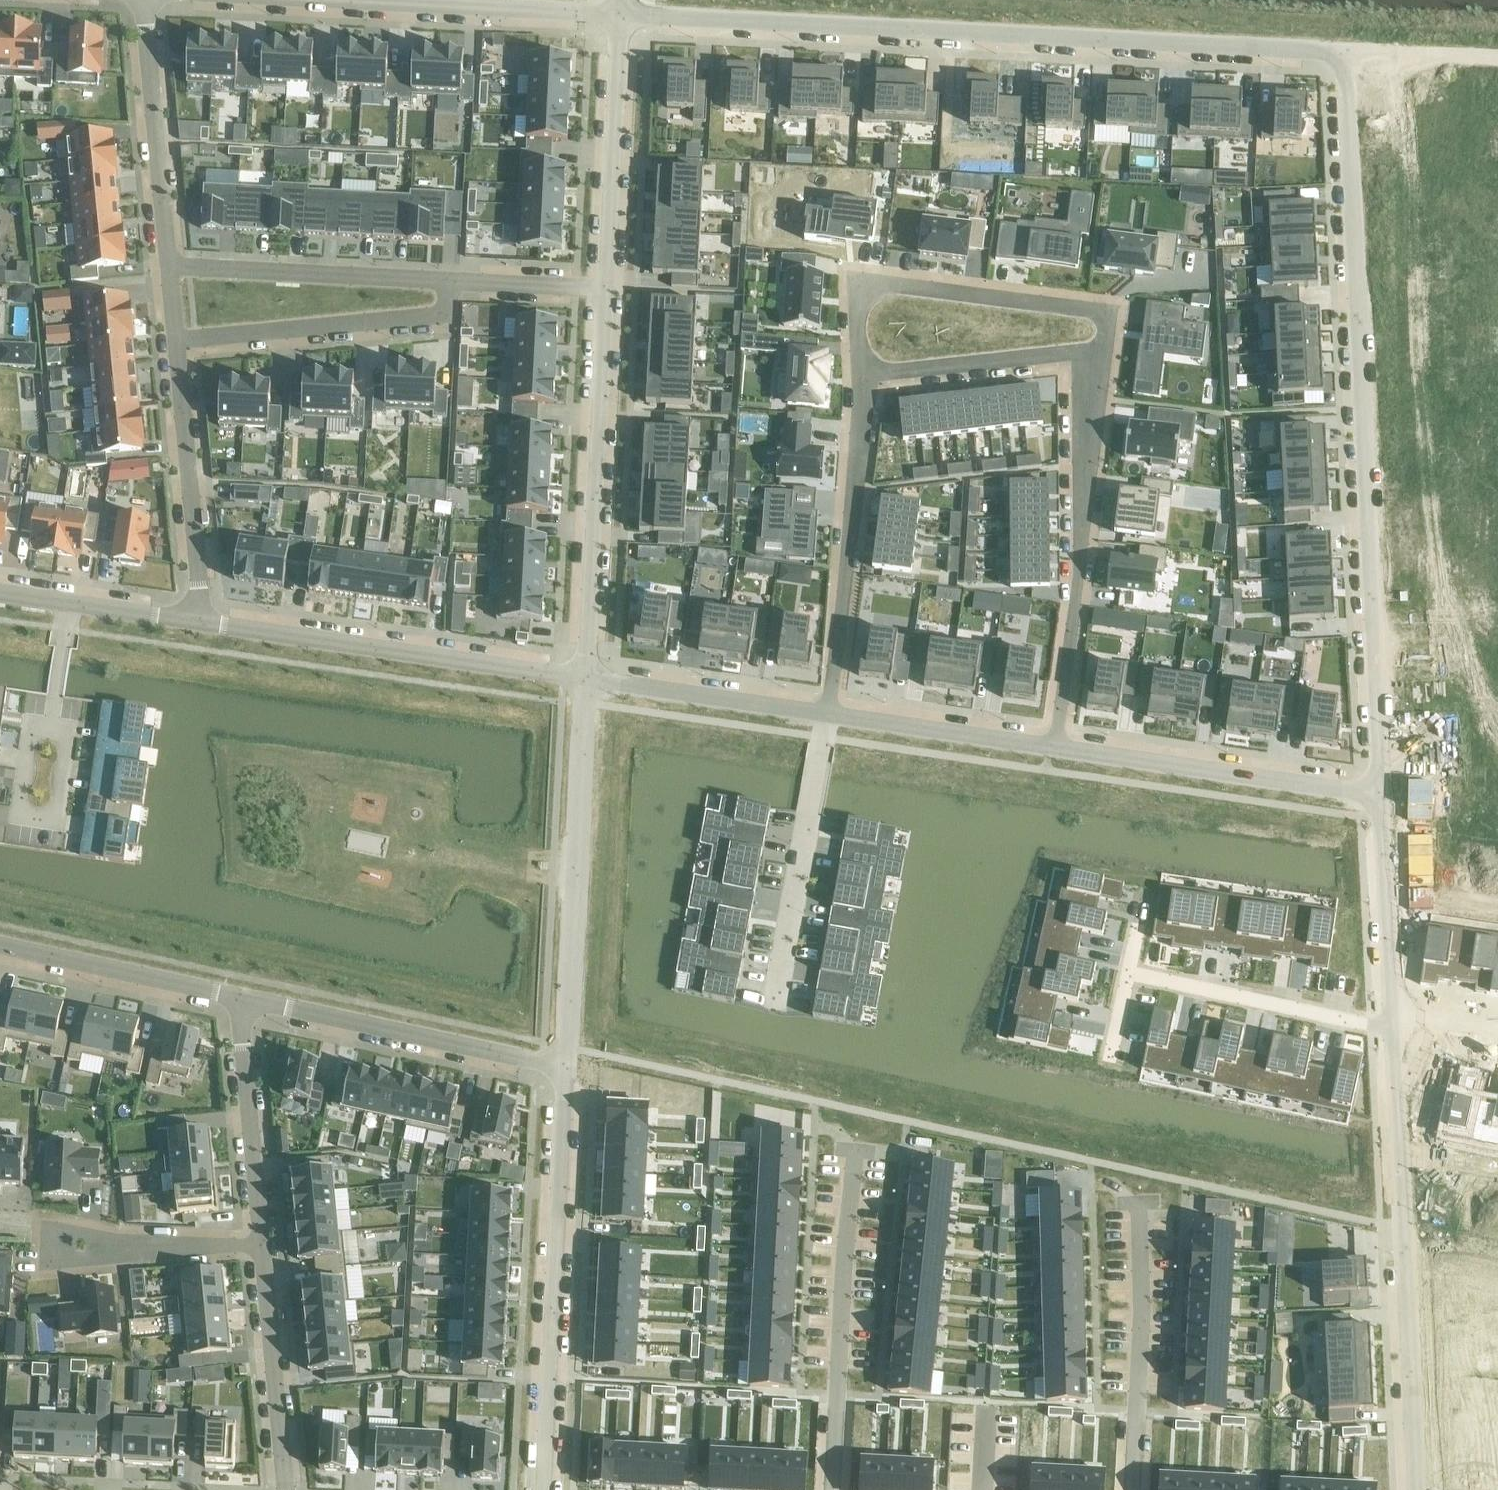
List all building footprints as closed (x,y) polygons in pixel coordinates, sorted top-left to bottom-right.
[(15,78),(18,28),(3,27),(3,29),(0,29),(0,77),(15,78)] [(32,30),(33,28),(18,28),(15,78),(38,79),(38,87),(52,88),(53,61),(39,60),(40,53),(41,31),(32,30)] [(73,33),(72,57),(58,56),(57,83),(98,85),(98,86),(99,86),(100,71),(102,71),(103,45),(101,45),(102,34),(98,34),(98,31),(77,29),(76,33),(73,33)] [(189,39),(187,84),(212,86),(214,41),(210,40),(195,39),(189,39)] [(214,41),(212,86),(213,86),(213,81),(236,82),(235,92),(249,92),(250,66),(238,66),(239,42),(234,41),(219,40),(219,41),(214,41)] [(250,66),(249,92),(263,93),(263,88),(287,90),(289,44),(284,44),(270,43),(264,43),(263,67),(250,66)] [(289,44),(287,90),(288,90),(288,85),(310,86),(310,96),(324,96),(323,101),(324,101),(325,70),(313,70),(314,46),(309,45),(294,44),(294,45),(289,44)] [(325,70),(324,101),(338,102),(338,87),(361,89),(361,93),(362,94),(364,48),(359,48),(344,47),(339,47),(338,71),(325,70)] [(364,48),(362,94),(385,95),(385,100),(399,100),(398,105),(400,74),(388,74),(389,50),(384,49),(369,48),(369,49),(364,48)] [(400,74),(398,105),(413,106),(413,96),(436,97),(439,52),(434,52),(419,51),(414,51),(413,75),(400,74)] [(439,52),(436,97),(460,99),(459,103),(473,104),(475,78),(462,77),(464,53),(458,53),(444,52),(439,52)] [(531,57),(530,78),(571,80),(572,65),(571,65),(572,58),(531,57)] [(664,63),(663,86),(668,86),(667,109),(694,110),(693,122),(706,123),(707,101),(708,84),(696,83),(697,64),(695,64),(695,65),(664,63)] [(494,67),(482,66),(482,74),(494,75),(494,67)] [(727,67),(726,89),(732,89),(731,95),(730,112),(770,114),(771,87),(759,87),(759,80),(760,68),(758,67),(758,68),(727,67)] [(780,88),(778,119),(816,120),(816,114),(818,71),(795,70),(795,69),(793,69),(792,88),(780,88)] [(818,71),(816,114),(854,117),(855,92),(843,91),(844,73),(818,71)] [(520,93),(521,76),(497,74),(496,92),(520,93)] [(864,92),(862,123),(900,125),(902,76),(877,74),(876,93),(864,92)] [(902,76),(900,125),(937,127),(939,96),(927,95),(928,76),(926,76),(926,77),(902,76)] [(530,78),(529,98),(570,100),(571,80),(530,78)] [(967,79),(966,101),(971,102),(970,125),(1021,127),(1023,100),(999,99),(1000,80),(998,80),(998,81),(967,79)] [(1042,83),(1041,105),(1047,106),(1045,129),(1085,131),(1086,104),(1074,103),(1075,84),(1073,84),(1073,85),(1042,83)] [(481,84),(480,96),(488,96),(489,84),(481,84)] [(1095,104),(1093,129),(1131,131),(1133,88),(1108,87),(1107,105),(1095,104)] [(1131,131),(1131,137),(1168,139),(1170,108),(1157,107),(1158,88),(1157,88),(1157,89),(1133,88),(1131,131)] [(1179,109),(1177,139),(1215,141),(1217,92),(1194,91),(1194,90),(1192,90),(1191,109),(1179,109)] [(1217,92),(1215,141),(1252,143),(1254,112),(1241,112),(1242,93),(1217,92)] [(1263,113),(1261,140),(1300,142),(1302,119),(1307,119),(1308,97),(1277,95),(1278,94),(1276,94),(1275,114),(1263,113)] [(480,96),(480,107),(487,108),(488,96),(480,96)] [(529,98),(528,119),(568,121),(570,100),(529,98)] [(17,116),(18,99),(0,99),(0,115),(17,116)] [(526,152),(552,154),(553,141),(567,142),(568,136),(569,121),(568,121),(528,119),(526,152)] [(115,155),(114,141),(112,142),(111,135),(76,138),(75,123),(39,126),(39,133),(51,132),(52,140),(68,139),(70,161),(116,157),(115,155)] [(240,125),(241,140),(252,139),(251,124),(240,125)] [(290,129),(292,143),(304,142),(302,128),(290,129)] [(202,129),(201,142),(209,142),(210,130),(202,129)] [(181,148),(182,160),(194,159),(193,147),(181,148)] [(201,147),(200,157),(215,157),(216,148),(201,147)] [(229,149),(229,157),(241,157),(241,150),(229,149)] [(241,150),(241,157),(253,158),(253,150),(241,150)] [(298,152),(297,168),(309,169),(309,161),(310,153),(298,152)] [(520,178),(520,186),(565,188),(566,173),(566,167),(552,166),(552,154),(526,152),(521,152),(520,178)] [(310,153),(309,161),(321,162),(322,154),(310,153)] [(367,156),(366,168),(378,169),(379,157),(367,156)] [(116,157),(70,161),(72,183),(115,179),(115,172),(117,172),(116,159),(116,157)] [(379,157),(378,169),(398,170),(399,158),(379,157)] [(658,180),(657,192),(702,195),(704,162),(678,160),(678,172),(658,171),(658,173),(659,173),(658,180)] [(882,175),(878,203),(892,205),(896,177),(882,175)] [(115,179),(72,183),(74,204),(117,200),(115,179)] [(274,190),(271,233),(292,234),(305,234),(305,235),(306,235),(308,192),(308,187),(274,185),(274,190)] [(204,186),(202,230),(223,231),(223,230),(236,231),(237,231),(239,188),(204,186)] [(520,186),(519,206),(564,209),(565,188),(520,186)] [(239,188),(237,231),(257,232),(271,233),(274,190),(273,190),(239,188)] [(308,192),(306,235),(326,236),(339,236),(339,237),(340,237),(342,193),(309,192),(308,192)] [(411,197),(409,240),(429,241),(444,242),(446,194),(411,192),(411,197)] [(469,192),(468,204),(476,204),(477,192),(469,192)] [(657,200),(656,213),(701,215),(702,195),(657,192),(657,193),(658,193),(658,196),(657,200)] [(342,193),(340,237),(360,238),(360,237),(374,238),(374,239),(377,195),(342,193)] [(1069,230),(1017,223),(1017,227),(1000,225),(996,261),(998,261),(998,259),(1014,261),(1016,243),(1032,246),(1030,261),(1041,262),(1040,264),(1077,269),(1083,233),(1089,234),(1094,196),(1074,194),(1069,230)] [(377,195),(374,239),(394,240),(394,239),(408,240),(409,240),(411,197),(410,197),(377,195)] [(735,197),(735,208),(743,209),(743,197),(735,197)] [(117,200),(74,204),(76,226),(119,222),(117,200)] [(807,221),(805,241),(831,244),(831,242),(845,244),(846,237),(846,235),(854,236),(853,238),(853,242),(873,244),(875,232),(871,232),(872,223),(876,224),(878,207),(869,206),(841,202),(834,201),(834,203),(832,217),(810,214),(809,221),(807,221)] [(468,204),(468,216),(476,216),(476,204),(468,204)] [(1314,204),(1264,207),(1265,228),(1270,228),(1315,225),(1314,218),(1314,204)] [(519,206),(518,227),(563,229),(564,209),(519,206)] [(656,221),(655,233),(700,236),(701,215),(656,213),(657,213),(656,221)] [(1222,218),(1215,219),(1215,230),(1223,230),(1222,218)] [(120,228),(119,222),(76,226),(79,247),(124,243),(124,241),(123,241),(122,228),(120,228)] [(924,222),(920,255),(937,257),(937,258),(949,259),(967,261),(968,250),(982,252),(986,224),(970,222),(970,228),(924,222)] [(467,224),(467,232),(479,233),(479,224),(467,224)] [(1315,225),(1270,228),(1271,248),(1316,246),(1315,238),(1315,225)] [(734,226),(733,237),(741,238),(742,226),(734,226)] [(518,227),(516,248),(562,250),(562,244),(563,229),(518,227)] [(46,229),(35,230),(37,251),(48,250),(46,229)] [(1223,230),(1215,230),(1216,242),(1224,242),(1223,230)] [(655,241),(654,254),(699,256),(700,236),(655,233),(655,234),(656,234),(655,238),(655,241)] [(1109,238),(1105,271),(1123,273),(1123,275),(1135,277),(1135,275),(1153,277),(1154,269),(1174,272),(1178,237),(1158,235),(1156,244),(1109,238)] [(733,237),(732,249),(740,249),(741,238),(733,237)] [(99,280),(97,268),(124,265),(123,259),(125,258),(124,243),(79,247),(81,268),(71,269),(72,283),(99,280)] [(1316,246),(1271,248),(1272,268),(1317,266),(1317,258),(1316,252),(1316,246)] [(654,262),(653,275),(672,276),(672,288),(698,289),(699,256),(654,254),(654,262)] [(783,257),(782,273),(788,273),(784,327),(819,330),(823,274),(814,274),(815,260),(783,257)] [(1231,259),(1223,259),(1223,271),(1231,271),(1231,259)] [(1273,289),(1261,290),(1261,302),(1269,302),(1299,300),(1299,288),(1313,288),(1318,287),(1318,279),(1317,266),(1272,268),(1273,289)] [(54,312),(53,306),(69,305),(68,292),(44,294),(46,313),(54,312)] [(82,325),(131,320),(131,319),(130,305),(128,305),(127,298),(79,303),(82,325)] [(651,309),(651,321),(696,324),(697,303),(652,300),(652,302),(652,309),(651,309)] [(1299,300),(1269,302),(1270,335),(1275,335),(1320,333),(1320,324),(1319,311),(1300,312),(1299,300)] [(1140,341),(1134,383),(1136,384),(1156,386),(1160,356),(1161,350),(1203,356),(1207,327),(1184,324),(1185,308),(1151,304),(1146,342),(1140,341)] [(735,314),(734,326),(742,326),(743,314),(735,314)] [(91,346),(131,342),(131,336),(133,336),(131,322),(132,322),(131,320),(82,325),(82,326),(89,325),(91,346)] [(517,320),(516,341),(557,344),(557,343),(558,329),(558,328),(558,322),(517,320)] [(650,329),(650,342),(695,344),(696,324),(651,321),(651,322),(651,326),(651,330),(650,329)] [(77,325),(53,325),(53,342),(77,342),(77,325)] [(734,326),(734,337),(742,338),(742,326),(734,326)] [(462,330),(461,338),(473,339),(474,331),(462,330)] [(1320,333),(1275,335),(1276,355),(1321,353),(1321,345),(1321,340),(1320,333)] [(1235,337),(1227,337),(1227,349),(1235,349),(1235,337)] [(767,338),(766,354),(778,354),(777,372),(790,373),(789,374),(791,374),(791,382),(789,382),(789,388),(788,405),(822,408),(824,388),(828,388),(830,362),(826,361),(826,356),(817,355),(818,342),(767,338)] [(516,341),(515,362),(556,364),(557,344),(516,341)] [(93,367),(133,364),(131,342),(91,346),(93,367)] [(649,350),(648,362),(694,364),(695,344),(650,342),(649,343),(650,343),(650,350),(649,350)] [(1,345),(0,366),(36,368),(37,347),(1,345)] [(461,347),(460,359),(468,359),(469,347),(461,347)] [(68,364),(68,348),(53,348),(54,365),(68,364)] [(1321,353),(1276,355),(1277,375),(1322,373),(1322,365),(1321,353)] [(727,355),(726,366),(734,367),(735,355),(727,355)] [(460,359),(460,371),(468,371),(468,359),(460,359)] [(515,362),(514,382),(555,384),(556,364),(515,362)] [(648,370),(647,383),(693,385),(694,364),(648,362),(648,363),(649,363),(648,370)] [(135,385),(133,364),(93,367),(95,389),(135,385)] [(374,389),(373,415),(387,416),(387,411),(410,412),(413,367),(408,367),(408,366),(393,366),(388,366),(386,390),(374,389)] [(726,366),(726,378),(734,378),(734,367),(726,366)] [(1236,366),(1228,366),(1229,378),(1237,377),(1236,366)] [(413,367),(410,412),(434,413),(433,419),(447,420),(449,393),(436,392),(437,368),(432,368),(417,367),(413,367)] [(291,397),(290,423),(303,424),(304,419),(327,420),(329,375),(325,375),(325,374),(310,373),(310,374),(305,374),(303,397),(291,397)] [(1278,396),(1272,397),(1273,409),(1305,407),(1304,395),(1323,394),(1323,385),(1322,373),(1277,375),(1278,396)] [(329,375),(327,420),(350,421),(350,431),(364,432),(365,401),(353,400),(354,376),(349,376),(334,375),(329,375)] [(1237,377),(1229,378),(1229,390),(1237,389),(1237,377)] [(221,382),(219,427),(244,428),(246,383),(242,383),(242,382),(227,382),(221,382)] [(513,403),(513,416),(538,417),(539,405),(554,406),(554,399),(555,385),(555,384),(514,382),(513,403)] [(246,383),(244,428),(267,429),(267,434),(281,435),(282,409),(270,408),(271,384),(266,384),(251,383),(246,383)] [(647,390),(646,404),(691,406),(693,385),(647,383),(648,383),(647,390)] [(135,385),(95,389),(97,410),(137,407),(135,385)] [(1038,390),(1021,392),(1025,427),(1042,425),(1038,390)] [(1021,392),(1004,394),(1008,429),(1025,427),(1021,392)] [(1004,394),(986,396),(990,431),(1008,429),(1004,394)] [(986,396),(969,398),(973,433),(990,431),(986,396)] [(969,398),(952,400),(956,435),(973,433),(969,398)] [(732,399),(722,399),(722,409),(732,410),(732,399)] [(952,400),(935,402),(939,437),(956,435),(952,400)] [(935,402),(917,404),(921,439),(939,437),(935,402)] [(917,404),(900,406),(903,441),(921,439),(917,404)] [(142,428),(142,426),(141,426),(140,412),(138,412),(137,407),(97,410),(99,431),(92,432),(92,433),(142,428)] [(1192,444),(1195,418),(1156,413),(1154,424),(1149,423),(1149,425),(1129,423),(1125,458),(1152,461),(1152,466),(1169,469),(1170,463),(1176,464),(1179,443),(1192,444)] [(1226,429),(1227,417),(1213,415),(1211,427),(1226,429)] [(512,429),(511,450),(551,452),(552,452),(553,437),(552,437),(552,431),(538,430),(538,417),(513,416),(512,429)] [(645,438),(644,450),(689,453),(691,420),(665,418),(664,430),(645,429),(645,431),(645,438)] [(1305,418),(1275,420),(1276,453),(1281,453),(1326,451),(1326,443),(1325,429),(1306,430),(1305,418)] [(92,433),(94,454),(86,455),(87,467),(108,465),(106,454),(142,450),(141,443),(143,443),(142,429),(142,428),(92,433)] [(780,447),(778,478),(821,481),(823,451),(807,449),(807,444),(809,444),(810,441),(808,441),(809,432),(810,432),(811,430),(786,428),(784,448),(780,447)] [(511,450),(510,470),(550,472),(551,452),(511,450)] [(644,458),(643,471),(688,473),(689,453),(644,450),(644,451),(644,458)] [(1326,451),(1281,453),(1282,473),(1327,471),(1327,463),(1326,451)] [(8,466),(10,456),(0,454),(0,465),(8,466)] [(722,454),(721,466),(729,467),(730,455),(722,454)] [(455,455),(455,467),(462,468),(463,456),(455,455)] [(1240,455),(1232,455),(1233,467),(1241,467),(1240,455)] [(1040,456),(1028,458),(1029,469),(1041,467),(1040,456)] [(1028,458),(1016,459),(1017,470),(1029,469),(1028,458)] [(157,462),(116,460),(116,481),(157,482),(157,462)] [(1006,460),(994,461),(995,472),(1007,471),(1006,460)] [(994,461),(982,463),(983,474),(995,472),(994,461)] [(971,464),(959,465),(960,476),(972,475),(971,464)] [(959,465),(947,467),(948,478),(960,476),(959,465)] [(229,466),(228,478),(240,479),(241,466),(229,466)] [(937,468),(925,469),(926,480),(938,479),(937,468)] [(925,469),(913,471),(914,482),(926,480),(925,469)] [(510,470),(509,491),(549,493),(550,472),(510,470)] [(643,478),(642,491),(687,493),(688,473),(643,471),(643,478)] [(1327,471),(1282,473),(1283,494),(1328,491),(1328,484),(1327,471)] [(1121,492),(1115,534),(1154,538),(1159,498),(1171,499),(1173,485),(1174,483),(1142,480),(1142,482),(1141,494),(1121,492)] [(720,484),(719,495),(727,496),(728,484),(720,484)] [(1047,484),(1011,484),(1012,502),(1047,502),(1047,484)] [(1242,484),(1234,484),(1234,496),(1242,496),(1242,484)] [(236,487),(235,503),(272,505),(273,489),(236,487)] [(969,490),(969,502),(980,503),(981,491),(969,490)] [(509,491),(507,524),(533,526),(533,513),(548,514),(548,508),(549,508),(550,493),(549,493),(509,491)] [(641,499),(641,511),(686,514),(687,493),(642,491),(642,492),(642,499),(641,499)] [(1328,491),(1283,494),(1285,527),(1310,526),(1310,514),(1321,513),(1329,513),(1329,504),(1328,491)] [(765,492),(762,541),(788,543),(787,560),(815,562),(817,533),(813,533),(814,526),(817,526),(818,513),(793,511),(794,494),(765,492)] [(26,506),(22,533),(35,535),(33,548),(40,549),(39,552),(56,554),(63,511),(65,499),(39,495),(37,507),(26,506)] [(719,495),(719,507),(727,507),(727,496),(719,495)] [(4,543),(6,530),(18,532),(23,500),(0,497),(0,543),(4,543)] [(360,497),(359,504),(371,506),(372,498),(360,497)] [(372,498),(371,506),(382,508),(384,500),(372,498)] [(408,498),(406,505),(418,507),(420,499),(408,498)] [(884,500),(881,517),(916,522),(919,504),(884,500)] [(969,502),(968,514),(979,515),(980,503),(969,502)] [(1047,502),(1012,502),(1012,520),(1047,519),(1047,502)] [(63,511),(56,554),(74,557),(74,554),(81,555),(83,542),(96,544),(100,517),(63,511)] [(109,511),(104,545),(116,547),(114,560),(121,561),(121,564),(141,567),(141,564),(142,564),(144,552),(147,553),(150,533),(147,533),(149,517),(109,511)] [(641,512),(640,534),(659,535),(659,546),(685,547),(686,515),(641,512)] [(951,514),(950,526),(961,527),(962,515),(951,514)] [(881,517),(879,535),(914,539),(916,522),(881,517)] [(1047,519),(1012,520),(1012,537),(1047,537),(1047,519)] [(502,524),(500,558),(505,558),(546,560),(547,545),(546,545),(547,539),(532,538),(533,526),(507,524),(502,524)] [(967,525),(967,537),(978,537),(979,525),(967,525)] [(950,526),(949,538),(960,539),(961,527),(950,526)] [(879,535),(877,552),(912,556),(914,539),(879,535)] [(241,536),(234,580),(240,581),(239,582),(254,584),(254,583),(259,584),(266,539),(241,536)] [(1330,536),(1280,539),(1281,560),(1286,560),(1331,558),(1331,550),(1330,536)] [(967,537),(966,549),(977,549),(978,537),(967,537)] [(1047,537),(1012,537),(1012,554),(1048,554),(1047,537)] [(266,539),(259,584),(284,588),(287,564),(300,566),(303,540),(289,538),(289,543),(266,539)] [(303,540),(300,566),(312,568),(309,591),(314,592),(314,593),(328,595),(329,594),(333,595),(340,550),(339,550),(338,555),(316,552),(317,542),(303,540)] [(1112,558),(1108,590),(1153,595),(1156,573),(1165,575),(1167,551),(1140,548),(1138,562),(1135,561),(1135,560),(1129,559),(1129,560),(1112,558)] [(949,549),(948,561),(959,562),(960,550),(949,549)] [(340,550),(333,595),(357,598),(364,554),(340,550)] [(1245,550),(1237,551),(1238,562),(1246,562),(1245,550)] [(877,552),(874,570),(910,574),(912,556),(877,552)] [(364,554),(357,598),(381,602),(387,557),(364,554)] [(1048,554),(1012,554),(1012,572),(1048,571),(1048,554)] [(387,557),(381,602),(404,605),(411,561),(387,557)] [(493,558),(492,578),(504,579),(545,581),(546,560),(505,558),(500,558),(493,558)] [(1331,558),(1286,560),(1287,580),(1332,578),(1332,570),(1331,558)] [(411,561),(404,605),(409,606),(409,607),(424,609),(424,608),(429,609),(433,585),(445,587),(449,561),(435,559),(434,564),(411,561)] [(965,559),(964,571),(976,572),(976,560),(965,559)] [(948,561),(947,573),(958,574),(959,562),(948,561)] [(1246,562),(1238,562),(1238,574),(1246,574),(1246,562)] [(456,564),(455,576),(463,576),(464,565),(456,564)] [(964,571),(964,583),(975,584),(976,572),(964,571)] [(1048,571),(1012,572),(1012,589),(1048,589),(1048,571)] [(455,576),(455,588),(470,589),(471,577),(463,576),(455,576)] [(490,578),(489,598),(498,599),(503,599),(544,601),(545,581),(504,579),(492,578),(490,578)] [(1332,578),(1287,580),(1288,601),(1333,599),(1333,591),(1333,580),(1332,578)] [(1241,591),(1233,592),(1234,604),(1242,603),(1241,591)] [(498,599),(497,620),(502,620),(542,622),(543,616),(544,601),(543,601),(544,601),(503,599),(498,599)] [(1333,599),(1288,601),(1289,622),(1334,620),(1334,611),(1333,599)] [(637,622),(634,644),(665,648),(665,649),(666,649),(669,630),(681,632),(685,605),(646,600),(643,622),(637,622)] [(694,603),(690,633),(696,634),(702,635),(699,653),(724,657),(731,608),(694,603)] [(1242,603),(1234,604),(1234,615),(1242,615),(1242,603)] [(731,608),(724,657),(747,660),(747,661),(749,661),(752,643),(758,643),(764,644),(768,614),(731,608)] [(619,639),(630,639),(631,615),(620,614),(619,639)] [(772,618),(768,645),(780,647),(778,666),(779,666),(780,665),(810,670),(813,648),(808,647),(811,624),(772,618)] [(453,622),(452,633),(464,635),(464,623),(453,622)] [(862,655),(859,677),(890,681),(890,682),(892,682),(894,663),(906,665),(910,638),(871,633),(868,655),(862,655)] [(517,634),(516,642),(528,644),(529,636),(517,634)] [(919,636),(915,666),(921,667),(927,668),(924,687),(926,688),(926,687),(949,690),(957,641),(948,640),(919,636)] [(957,641),(949,690),(954,691),(968,693),(968,689),(975,690),(977,676),(985,677),(989,677),(994,647),(957,641)] [(998,651),(994,678),(1006,680),(1003,699),(1005,699),(1005,698),(1035,703),(1039,681),(1033,680),(1036,657),(998,651)] [(1090,688),(1087,710),(1117,715),(1117,716),(1119,716),(1122,697),(1134,699),(1139,666),(1126,664),(1125,670),(1099,666),(1095,689),(1090,688)] [(1143,669),(1138,699),(1150,701),(1147,719),(1173,723),(1180,674),(1143,669)] [(1180,674),(1173,723),(1196,726),(1196,727),(1198,727),(1200,708),(1212,710),(1217,680),(1180,674)] [(1221,680),(1217,711),(1229,713),(1226,732),(1228,732),(1228,731),(1251,734),(1258,686),(1221,680)] [(1258,686),(1251,734),(1276,738),(1279,720),(1291,722),(1296,691),(1258,686)] [(1299,696),(1296,722),(1308,724),(1305,743),(1307,743),(1337,747),(1341,725),(1335,724),(1338,701),(1299,696)] [(145,728),(147,711),(147,710),(104,703),(103,705),(98,742),(152,750),(155,729),(145,728)] [(139,766),(142,749),(152,751),(152,750),(98,742),(92,780),(146,788),(149,768),(139,766)] [(131,824),(133,808),(143,809),(146,788),(92,780),(87,819),(140,827),(140,826),(131,824)] [(707,813),(704,829),(764,840),(770,807),(723,798),(723,799),(720,816),(707,813)] [(125,862),(127,846),(137,847),(140,827),(87,819),(81,856),(81,858),(125,864),(125,862)] [(849,821),(843,855),(903,865),(906,850),(893,847),(896,831),(896,830),(849,821)] [(704,829),(701,845),(714,848),(711,864),(758,873),(764,840),(704,829)] [(843,855),(837,887),(884,896),(884,895),(887,879),(900,882),(903,865),(843,855)] [(695,878),(692,894),(752,905),(758,873),(711,864),(711,865),(708,881),(698,879),(695,878)] [(1054,905),(1054,906),(1096,915),(1100,900),(1113,903),(1120,904),(1123,889),(1124,884),(1072,873),(1071,875),(1068,890),(1062,889),(1058,905),(1054,905)] [(837,887),(831,919),(891,930),(894,914),(881,912),(884,896),(837,887)] [(1160,887),(1152,939),(1172,942),(1171,949),(1187,951),(1195,898),(1194,898),(1174,895),(1175,889),(1160,887)] [(692,894),(690,910),(702,913),(700,929),(699,929),(747,938),(752,905),(692,894)] [(1195,898),(1187,951),(1203,954),(1204,947),(1223,950),(1231,897),(1229,897),(1216,895),(1215,901),(1196,898),(1195,898)] [(1231,897),(1223,950),(1242,952),(1241,959),(1257,962),(1265,908),(1263,908),(1244,905),(1245,899),(1232,897),(1231,897)] [(1265,908),(1257,962),(1273,964),(1274,957),(1292,960),(1300,907),(1299,907),(1286,905),(1285,911),(1266,909),(1265,908)] [(1041,938),(1041,939),(1079,947),(1082,932),(1102,937),(1104,927),(1107,917),(1096,915),(1054,906),(1054,907),(1050,923),(1044,922),(1041,938)] [(1300,907),(1292,960),(1311,963),(1310,969),(1327,972),(1335,919),(1333,918),(1314,916),(1315,910),(1302,908),(1300,907)] [(831,919),(825,952),(872,960),(875,944),(888,946),(891,930),(831,919)] [(1429,927),(1420,986),(1437,988),(1438,981),(1457,984),(1465,932),(1463,932),(1451,930),(1450,936),(1431,933),(1432,927),(1429,927)] [(684,943),(681,959),(741,970),(747,938),(699,929),(699,930),(696,946),(684,943)] [(1457,984),(1476,987),(1475,994),(1490,996),(1497,947),(1497,938),(1497,943),(1478,940),(1479,934),(1466,932),(1465,932),(1457,984)] [(1030,971),(1030,973),(1082,984),(1092,986),(1094,975),(1096,967),(1076,962),(1079,947),(1041,939),(1040,940),(1040,942),(1037,956),(1043,958),(1040,973),(1030,971)] [(825,952),(819,984),(879,995),(882,979),(869,977),(872,961),(872,960),(825,952)] [(681,959),(678,975),(691,978),(688,994),(687,995),(735,1004),(741,970),(681,959)] [(1016,1004),(1016,1006),(1054,1014),(1058,999),(1071,1002),(1078,1003),(1080,992),(1082,984),(1030,973),(1030,974),(1026,990),(1020,988),(1016,1004)] [(819,984),(813,1018),(860,1027),(860,1025),(863,1009),(876,1011),(879,995),(819,984)] [(40,998),(16,993),(10,1022),(0,1020),(0,1053),(4,1054),(7,1040),(30,1045),(40,998)] [(64,1003),(40,998),(30,1045),(52,1049),(51,1057),(64,1060),(69,1035),(58,1032),(64,1003)] [(1016,1007),(1012,1023),(1018,1025),(1015,1040),(1015,1042),(1067,1054),(1071,1033),(1051,1029),(1054,1014),(1016,1006),(1016,1007)] [(105,1061),(116,1014),(92,1009),(85,1038),(74,1036),(68,1061),(81,1063),(83,1056),(105,1061)] [(1154,1012),(1143,1065),(1146,1065),(1161,1068),(1160,1075),(1176,1078),(1177,1078),(1185,1040),(1170,1036),(1175,1016),(1163,1014),(1154,1012)] [(140,1019),(116,1014),(105,1061),(128,1066),(127,1073),(140,1076),(145,1051),(133,1049),(140,1019)] [(1185,1040),(1177,1078),(1178,1079),(1195,1082),(1196,1076),(1211,1079),(1213,1080),(1224,1027),(1205,1023),(1201,1043),(1185,1040)] [(189,1079),(194,1054),(195,1054),(199,1036),(198,1036),(199,1032),(171,1026),(165,1055),(153,1053),(146,1085),(159,1088),(162,1073),(189,1079)] [(1224,1027),(1213,1080),(1214,1080),(1230,1083),(1228,1089),(1245,1093),(1246,1093),(1254,1055),(1239,1051),(1244,1031),(1224,1027)] [(1254,1055),(1246,1093),(1247,1093),(1263,1097),(1265,1091),(1280,1094),(1282,1095),(1292,1042),(1274,1038),(1269,1058),(1254,1055)] [(1292,1042),(1282,1095),(1283,1095),(1298,1098),(1297,1104),(1313,1108),(1315,1108),(1323,1070),(1308,1066),(1312,1046),(1292,1042)] [(1323,1070),(1315,1108),(1316,1108),(1332,1112),(1333,1106),(1349,1109),(1351,1110),(1362,1057),(1342,1053),(1338,1073),(1323,1070)] [(284,1095),(284,1096),(308,1101),(306,1110),(320,1113),(326,1088),(313,1085),(318,1063),(318,1062),(292,1057),(292,1058),(293,1058),(292,1060),(288,1078),(288,1079),(285,1095),(284,1095)] [(365,1114),(373,1074),(372,1074),(354,1070),(351,1069),(351,1070),(348,1084),(337,1082),(332,1107),(365,1114)] [(386,1118),(395,1078),(393,1078),(393,1079),(375,1075),(375,1074),(373,1074),(365,1114),(386,1118)] [(406,1128),(416,1083),(414,1083),(396,1079),(395,1078),(386,1118),(406,1123),(405,1127),(406,1128)] [(1457,1078),(1445,1136),(1447,1137),(1449,1131),(1464,1134),(1463,1140),(1479,1144),(1480,1144),(1489,1105),(1473,1102),(1478,1082),(1457,1078)] [(427,1132),(437,1088),(436,1087),(435,1088),(417,1084),(417,1083),(416,1083),(406,1128),(427,1132)] [(438,1088),(437,1088),(427,1132),(460,1139),(467,1110),(455,1108),(458,1094),(459,1094),(459,1093),(457,1092),(456,1092),(438,1088)] [(52,1114),(73,1116),(75,1095),(54,1093),(52,1114)] [(518,1105),(492,1100),(492,1101),(488,1119),(476,1117),(470,1141),(508,1150),(509,1145),(510,1144),(509,1144),(513,1127),(517,1109),(517,1107),(518,1107),(518,1105)] [(610,1105),(609,1128),(647,1130),(648,1107),(610,1105)] [(1480,1144),(1482,1144),(1497,1148),(1497,1107),(1489,1105),(1480,1144)] [(158,1131),(186,1128),(185,1116),(157,1119),(158,1131)] [(697,1121),(697,1133),(705,1133),(705,1121),(697,1121)] [(609,1128),(607,1151),(646,1153),(647,1130),(609,1128)] [(165,1155),(165,1156),(213,1151),(211,1130),(170,1134),(172,1154),(165,1155)] [(343,1148),(359,1153),(364,1137),(349,1132),(343,1148)] [(697,1133),(696,1145),(704,1145),(705,1133),(697,1133)] [(764,1135),(762,1159),(801,1161),(802,1137),(764,1135)] [(0,1139),(0,1185),(23,1186),(25,1140),(0,1139)] [(454,1162),(468,1163),(469,1144),(455,1143),(454,1162)] [(710,1144),(710,1156),(718,1156),(719,1144),(710,1144)] [(48,1146),(46,1195),(80,1197),(81,1180),(99,1181),(100,1152),(83,1151),(83,1147),(48,1146)] [(215,1171),(213,1151),(165,1156),(167,1175),(215,1171)] [(607,1151),(606,1174),(645,1176),(646,1153),(607,1151)] [(710,1156),(709,1168),(717,1168),(718,1156),(710,1156)] [(331,1158),(306,1160),(306,1172),(292,1173),(291,1173),(291,1176),(292,1175),(294,1194),(293,1194),(293,1196),(334,1192),(331,1158)] [(131,1159),(119,1161),(121,1173),(133,1171),(131,1159)] [(762,1159),(761,1181),(800,1183),(801,1161),(762,1159)] [(505,1176),(528,1185),(534,1170),(511,1161),(505,1176)] [(915,1164),(912,1187),(951,1191),(953,1168),(915,1164)] [(695,1166),(694,1178),(702,1179),(703,1167),(695,1166)] [(217,1190),(215,1171),(167,1175),(167,1176),(174,1175),(175,1185),(176,1193),(169,1193),(169,1194),(217,1190)] [(606,1174),(605,1197),(643,1199),(645,1176),(606,1174)] [(1054,1174),(1027,1175),(1027,1191),(1055,1190),(1054,1174)] [(131,1192),(146,1189),(144,1176),(128,1178),(131,1192)] [(406,1177),(405,1185),(417,1186),(418,1178),(406,1177)] [(694,1178),(693,1190),(702,1191),(702,1179),(694,1178)] [(715,1179),(714,1191),(722,1191),(723,1180),(715,1179)] [(473,1181),(471,1215),(512,1217),(513,1194),(498,1194),(498,1182),(473,1181)] [(761,1181),(760,1204),(799,1206),(800,1183),(761,1181)] [(994,1183),(993,1196),(1002,1196),(1002,1184),(994,1183)] [(405,1185),(405,1193),(417,1193),(417,1186),(405,1185)] [(912,1187),(910,1210),(948,1214),(951,1191),(912,1187)] [(219,1211),(217,1190),(169,1194),(171,1216),(219,1211)] [(336,1213),(334,1192),(293,1196),(294,1197),(296,1216),(295,1216),(295,1217),(336,1213)] [(1080,1195),(1041,1196),(1042,1220),(1080,1219),(1080,1195)] [(993,1196),(993,1208),(1001,1209),(1002,1196),(993,1196)] [(605,1197),(604,1220),(642,1222),(643,1199),(605,1197)] [(139,1198),(123,1199),(125,1224),(141,1222),(139,1198)] [(1206,1202),(1206,1215),(1230,1216),(1230,1203),(1206,1202)] [(760,1204),(759,1227),(797,1229),(799,1206),(760,1204)] [(398,1208),(398,1215),(410,1216),(410,1208),(398,1208)] [(1001,1208),(1000,1220),(1009,1221),(1010,1209),(1001,1208)] [(909,1210),(907,1233),(946,1237),(948,1214),(910,1210),(909,1210)] [(713,1212),(712,1224),(721,1225),(721,1213),(713,1212)] [(338,1234),(336,1213),(295,1217),(296,1219),(296,1218),(298,1237),(297,1237),(298,1239),(343,1234),(343,1233),(338,1234)] [(1279,1213),(1278,1237),(1292,1238),(1293,1216),(1279,1213)] [(471,1215),(470,1236),(511,1238),(512,1217),(471,1215)] [(1080,1219),(1042,1220),(1042,1242),(1081,1241),(1081,1219),(1080,1219)] [(712,1224),(712,1236),(720,1237),(721,1225),(712,1224)] [(415,1226),(415,1233),(427,1234),(427,1226),(415,1226)] [(1195,1226),(1194,1250),(1232,1252),(1234,1228),(1195,1226)] [(759,1227),(758,1249),(796,1252),(797,1229),(759,1227)] [(698,1229),(697,1241),(705,1241),(706,1229),(698,1229)] [(985,1229),(984,1241),(993,1242),(994,1229),(985,1229)] [(999,1231),(999,1243),(1007,1244),(1008,1232),(999,1231)] [(415,1233),(415,1241),(426,1242),(427,1234),(415,1233)] [(907,1233),(905,1256),(944,1260),(946,1237),(907,1233)] [(346,1268),(343,1234),(298,1239),(298,1240),(300,1259),(299,1259),(300,1261),(301,1261),(315,1259),(316,1271),(346,1268)] [(470,1236),(469,1258),(509,1260),(511,1238),(470,1236)] [(697,1241),(697,1253),(705,1253),(705,1241),(697,1241)] [(984,1241),(983,1253),(992,1254),(993,1242),(984,1241)] [(1081,1241),(1042,1242),(1043,1265),(1082,1264),(1081,1241)] [(1269,1242),(1269,1254),(1277,1255),(1278,1242),(1269,1242)] [(999,1243),(998,1256),(1007,1256),(1007,1244),(999,1243)] [(758,1249),(756,1272),(795,1274),(796,1252),(758,1249)] [(1194,1250),(1193,1273),(1231,1275),(1232,1252),(1194,1250)] [(602,1251),(601,1275),(639,1277),(641,1253),(602,1251)] [(1269,1254),(1268,1266),(1277,1267),(1277,1255),(1269,1254)] [(9,1316),(11,1293),(13,1293),(14,1280),(11,1280),(13,1256),(0,1255),(0,1316),(9,1316)] [(905,1256),(903,1279),(941,1282),(944,1260),(905,1256)] [(469,1258),(468,1279),(508,1282),(509,1260),(469,1258)] [(711,1258),(710,1270),(718,1270),(719,1258),(711,1258)] [(1452,1259),(1443,1303),(1470,1309),(1479,1265),(1453,1259),(1452,1259)] [(1344,1267),(1321,1268),(1323,1307),(1350,1306),(1349,1294),(1369,1293),(1369,1291),(1368,1291),(1366,1260),(1344,1261),(1344,1267)] [(1082,1264),(1043,1265),(1044,1288),(1082,1287),(1082,1264)] [(350,1302),(346,1268),(316,1271),(317,1283),(303,1284),(302,1284),(302,1286),(303,1286),(304,1305),(304,1307),(350,1302)] [(413,1269),(413,1277),(425,1277),(425,1270),(413,1269)] [(710,1270),(709,1282),(717,1282),(718,1270),(710,1270)] [(130,1272),(130,1273),(133,1302),(147,1301),(144,1271),(130,1272)] [(177,1276),(179,1298),(226,1293),(224,1271),(177,1276)] [(756,1272),(755,1295),(794,1297),(795,1274),(756,1272)] [(1193,1273),(1192,1296),(1230,1298),(1231,1275),(1193,1273)] [(982,1274),(982,1287),(990,1287),(991,1275),(982,1274)] [(601,1275),(600,1297),(638,1299),(639,1277),(601,1275)] [(449,1289),(449,1277),(431,1276),(431,1289),(449,1289)] [(413,1277),(412,1284),(424,1285),(425,1277),(413,1277)] [(997,1277),(996,1289),(1005,1290),(1006,1277),(997,1277)] [(468,1279),(467,1301),(507,1303),(508,1282),(468,1279)] [(903,1279),(900,1301),(939,1305),(941,1282),(903,1279)] [(982,1287),(981,1299),(990,1300),(990,1287),(982,1287)] [(1082,1287),(1044,1288),(1044,1311),(1083,1310),(1082,1287)] [(1260,1287),(1260,1299),(1268,1300),(1269,1287),(1260,1287)] [(996,1289),(995,1301),(1004,1302),(1005,1290),(996,1289)] [(86,1332),(86,1338),(118,1335),(114,1290),(82,1293),(83,1305),(61,1307),(64,1334),(86,1332)] [(695,1290),(694,1302),(702,1303),(703,1290),(695,1290)] [(228,1312),(226,1293),(179,1298),(181,1317),(228,1312)] [(755,1295),(754,1318),(792,1320),(794,1297),(755,1295)] [(1192,1296),(1190,1318),(1229,1320),(1230,1298),(1192,1296)] [(600,1297),(599,1320),(637,1322),(638,1299),(600,1297)] [(1260,1299),(1259,1311),(1268,1312),(1268,1300),(1260,1299)] [(56,1300),(45,1301),(47,1314),(57,1313),(56,1300)] [(467,1301),(466,1323),(506,1325),(507,1303),(467,1301)] [(900,1301),(898,1324),(936,1328),(939,1305),(900,1301)] [(350,1303),(350,1302),(304,1307),(304,1308),(305,1308),(306,1327),(306,1328),(347,1324),(345,1303),(350,1303)] [(694,1302),(693,1314),(701,1315),(702,1303),(694,1302)] [(708,1303),(708,1315),(716,1316),(716,1304),(708,1303)] [(1083,1310),(1044,1311),(1045,1334),(1084,1333),(1083,1310)] [(230,1331),(228,1312),(181,1317),(183,1336),(230,1331)] [(411,1312),(411,1320),(422,1320),(423,1313),(411,1312)] [(708,1315),(707,1327),(715,1328),(716,1316),(708,1315)] [(1350,1316),(1324,1317),(1326,1352),(1371,1350),(1371,1348),(1370,1340),(1370,1327),(1350,1328),(1350,1316)] [(754,1318),(753,1341),(791,1343),(792,1343),(793,1320),(792,1320),(754,1318)] [(1190,1318),(1189,1341),(1228,1343),(1229,1320),(1190,1318)] [(392,1320),(392,1327),(404,1328),(404,1320),(392,1320)] [(411,1320),(410,1327),(422,1328),(422,1320),(411,1320)] [(599,1320),(597,1343),(636,1345),(637,1322),(599,1320)] [(980,1320),(979,1332),(988,1333),(988,1321),(980,1320)] [(994,1322),(993,1335),(1002,1335),(1003,1323),(994,1322)] [(466,1323),(464,1344),(505,1346),(506,1325),(466,1323)] [(349,1345),(347,1324),(306,1328),(306,1329),(307,1329),(309,1348),(308,1348),(308,1350),(354,1345),(353,1344),(349,1345)] [(898,1324),(895,1346),(896,1347),(934,1350),(936,1328),(898,1324)] [(9,1325),(7,1358),(23,1359),(25,1326),(9,1325)] [(1453,1329),(1451,1336),(1463,1339),(1465,1331),(1453,1329)] [(185,1357),(179,1358),(181,1371),(204,1368),(203,1355),(232,1352),(230,1331),(183,1336),(185,1357)] [(1465,1331),(1463,1339),(1475,1341),(1476,1334),(1465,1331)] [(979,1332),(978,1345),(987,1345),(988,1333),(979,1332)] [(1258,1332),(1257,1345),(1266,1345),(1267,1333),(1258,1332)] [(1084,1333),(1045,1334),(1046,1357),(1084,1355),(1084,1333)] [(993,1335),(993,1347),(1001,1348),(1002,1335),(993,1335)] [(692,1336),(692,1348),(700,1348),(700,1336),(692,1336)] [(753,1341),(751,1363),(790,1365),(791,1343),(753,1341)] [(1189,1341),(1188,1364),(1226,1366),(1228,1343),(1189,1341)] [(597,1343),(596,1367),(635,1368),(636,1345),(597,1343)] [(464,1344),(463,1378),(488,1380),(489,1368),(504,1369),(505,1346),(464,1344)] [(357,1379),(354,1345),(308,1350),(308,1351),(309,1351),(311,1370),(310,1370),(310,1372),(312,1372),(326,1370),(327,1382),(357,1379)] [(1257,1345),(1257,1357),(1265,1358),(1266,1345),(1257,1345)] [(896,1347),(893,1370),(932,1374),(934,1350),(896,1347)] [(692,1348),(691,1360),(699,1360),(700,1348),(692,1348)] [(706,1349),(705,1361),(713,1361),(714,1350),(706,1349)] [(416,1350),(415,1369),(431,1369),(431,1350),(416,1350)] [(1371,1350),(1326,1352),(1327,1372),(1372,1370),(1372,1368),(1371,1361),(1371,1350)] [(1084,1355),(1046,1357),(1046,1379),(1085,1378),(1085,1355),(1084,1355)] [(60,1361),(60,1373),(87,1375),(87,1363),(60,1361)] [(705,1361),(705,1373),(713,1373),(713,1361),(705,1361)] [(751,1363),(750,1387),(789,1389),(790,1365),(751,1363)] [(1188,1364),(1187,1387),(1225,1389),(1226,1366),(1188,1364)] [(33,1365),(32,1377),(48,1378),(49,1366),(33,1365)] [(977,1366),(976,1378),(985,1379),(986,1366),(977,1366)] [(992,1368),(991,1380),(1000,1381),(1000,1369),(992,1368)] [(893,1370),(891,1393),(929,1397),(932,1374),(893,1370)] [(1372,1370),(1327,1372),(1328,1392),(1373,1390),(1373,1388),(1372,1381),(1372,1370)] [(976,1378),(976,1390),(984,1391),(985,1379),(976,1378)] [(1046,1379),(1034,1380),(1034,1402),(1047,1403),(1086,1402),(1085,1378),(1046,1379)] [(1256,1378),(1255,1390),(1264,1391),(1264,1378),(1256,1378)] [(991,1380),(990,1393),(999,1393),(1000,1381),(991,1380)] [(403,1381),(403,1389),(415,1390),(415,1382),(403,1381)] [(1187,1387),(1185,1410),(1224,1412),(1225,1389),(1187,1387)] [(652,1388),(652,1396),(664,1397),(664,1389),(652,1388)] [(664,1389),(664,1397),(676,1398),(676,1390),(664,1389)] [(1255,1390),(1254,1403),(1263,1403),(1264,1391),(1255,1390)] [(1373,1390),(1328,1392),(1329,1424),(1355,1423),(1355,1411),(1374,1410),(1374,1409),(1373,1401),(1373,1390)] [(606,1392),(606,1400),(618,1401),(618,1393),(606,1392)] [(728,1392),(727,1400),(739,1401),(740,1393),(728,1392)] [(618,1393),(618,1401),(630,1402),(630,1393),(618,1393)] [(740,1393),(739,1401),(751,1402),(752,1394),(740,1393)] [(773,1401),(773,1409),(785,1410),(785,1402),(773,1401)] [(785,1402),(785,1410),(797,1411),(797,1403),(785,1402)] [(901,1402),(900,1410),(912,1410),(913,1402),(901,1402)] [(913,1402),(912,1410),(924,1411),(925,1403),(913,1402)] [(877,1407),(877,1415),(889,1415),(889,1407),(877,1407)] [(149,1465),(151,1418),(128,1416),(128,1409),(115,1408),(114,1434),(126,1434),(124,1464),(149,1465)] [(1049,1409),(1048,1417),(1060,1418),(1061,1410),(1049,1409)] [(1061,1410),(1060,1418),(1072,1419),(1073,1411),(1061,1410)] [(174,1419),(151,1418),(149,1465),(173,1467),(175,1437),(187,1438),(188,1412),(175,1411),(174,1419)] [(348,1413),(323,1411),(322,1430),(322,1432),(321,1448),(320,1467),(320,1469),(320,1471),(346,1472),(346,1471),(347,1449),(360,1449),(362,1419),(347,1418),(348,1413)] [(1127,1411),(1102,1411),(1102,1454),(1127,1454),(1127,1411)] [(207,1439),(205,1469),(234,1470),(236,1448),(235,1448),(236,1422),(209,1420),(210,1413),(197,1413),(195,1438),(207,1439)] [(38,1419),(17,1418),(14,1458),(36,1459),(38,1419)] [(1083,1418),(1083,1426),(1095,1426),(1095,1418),(1083,1418)] [(57,1420),(38,1419),(36,1459),(55,1461),(57,1420)] [(1222,1419),(1221,1427),(1233,1427),(1234,1419),(1222,1419)] [(1234,1419),(1233,1427),(1245,1428),(1246,1420),(1234,1419)] [(57,1420),(55,1461),(74,1462),(76,1421),(57,1420)] [(98,1422),(76,1421),(74,1462),(96,1463),(98,1422)] [(1176,1423),(1175,1431),(1188,1431),(1188,1423),(1176,1423)] [(1188,1423),(1188,1431),(1199,1432),(1200,1424),(1188,1423)] [(1297,1423),(1297,1431),(1309,1432),(1309,1423),(1297,1423)] [(1309,1423),(1309,1432),(1321,1432),(1322,1424),(1309,1423)] [(462,1428),(460,1458),(473,1459),(472,1477),(472,1479),(498,1480),(498,1479),(498,1477),(499,1458),(500,1441),(500,1440),(500,1435),(476,1434),(476,1429),(462,1428)] [(1366,1429),(1354,1430),(1355,1438),(1367,1437),(1366,1429)] [(1354,1430),(1342,1431),(1343,1439),(1355,1438),(1354,1430)] [(366,1432),(365,1458),(377,1458),(376,1473),(398,1475),(400,1434),(366,1432)] [(400,1434),(398,1475),(420,1476),(422,1435),(400,1434)] [(422,1435),(420,1476),(442,1477),(443,1462),(455,1463),(456,1437),(422,1435)] [(592,1446),(590,1485),(613,1486),(615,1448),(592,1446)] [(615,1448),(613,1486),(636,1487),(638,1449),(615,1448)] [(638,1449),(636,1487),(659,1489),(661,1450),(638,1449)] [(661,1450),(659,1489),(683,1489),(685,1451),(661,1450)] [(711,1489),(735,1489),(737,1454),(713,1453),(711,1489)] [(735,1489),(758,1489),(759,1455),(737,1454),(735,1489)] [(758,1489),(780,1489),(782,1457),(759,1455),(758,1489)] [(780,1489),(804,1489),(806,1458),(782,1457),(780,1489)] [(861,1489),(885,1489),(887,1462),(863,1461),(861,1489)] [(885,1489),(908,1489),(909,1463),(887,1462),(885,1489)] [(908,1489),(932,1489),(933,1465),(909,1463),(908,1489)] [(1033,1489),(1057,1489),(1058,1471),(1034,1470),(1033,1489)] [(1057,1489),(1079,1489),(1080,1473),(1058,1471),(1057,1489)] [(1079,1489),(1103,1489),(1104,1474),(1080,1473),(1079,1489)] [(1161,1489),(1184,1489),(1185,1478),(1161,1477),(1161,1489)] [(1184,1489),(1207,1489),(1208,1479),(1185,1478),(1184,1489)] [(1207,1489),(1230,1489),(1231,1481),(1208,1479),(1207,1489)] [(1230,1489),(1254,1489),(1254,1482),(1231,1481),(1230,1489)]
